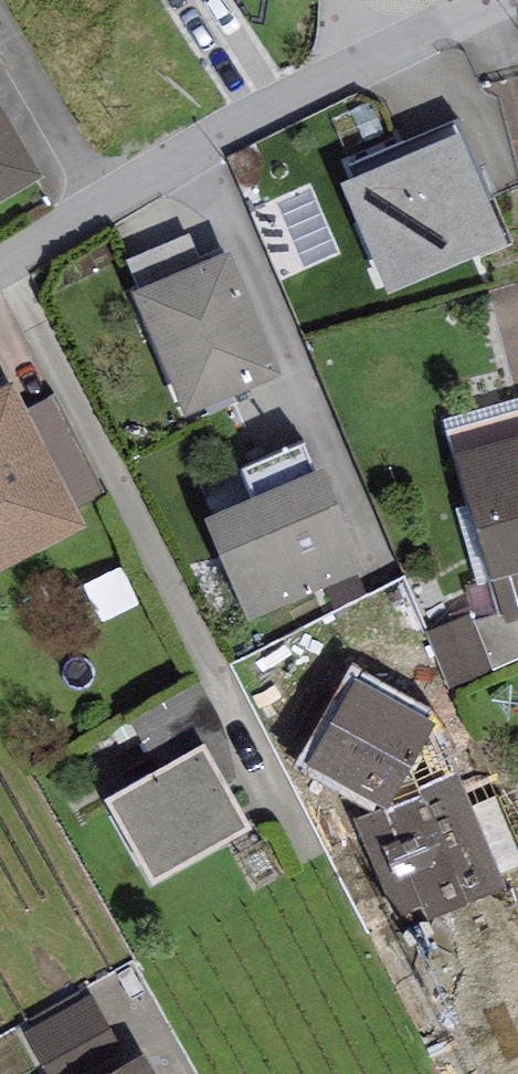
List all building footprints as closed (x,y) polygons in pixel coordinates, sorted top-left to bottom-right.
[(44,179),(0,107),(0,206),(44,179)] [(389,298),(508,248),(461,138),(465,136),(459,120),(349,166),(356,182),(342,188),(389,298)] [(342,271),(339,231),(279,236),(282,275),(342,271)] [(230,255),(132,296),(185,423),(283,382),(230,255)] [(87,532),(76,510),(26,412),(13,388),(0,395),(0,576),(87,532)] [(55,397),(26,412),(76,510),(105,495),(55,397)] [(447,434),(506,626),(517,622),(517,414),(447,434)] [(303,450),(242,475),(255,505),(207,525),(248,624),(365,576),(323,475),(315,478),(303,450)] [(375,594),(420,703),(494,673),(471,614),(449,623),(442,601),(417,611),(403,579),(375,594)] [(433,717),(361,676),(306,770),(382,811),(354,822),(399,920),(425,910),(430,924),(506,891),(433,717)] [(202,686),(131,723),(159,775),(206,748),(220,774),(242,763),(202,686)] [(159,775),(106,805),(153,889),(253,834),(220,774),(206,748),(159,775)] [(46,1073),(88,1073),(124,1054),(93,997),(24,1034),(46,1073)] [(113,1073),(154,1073),(144,1057),(113,1073)]
